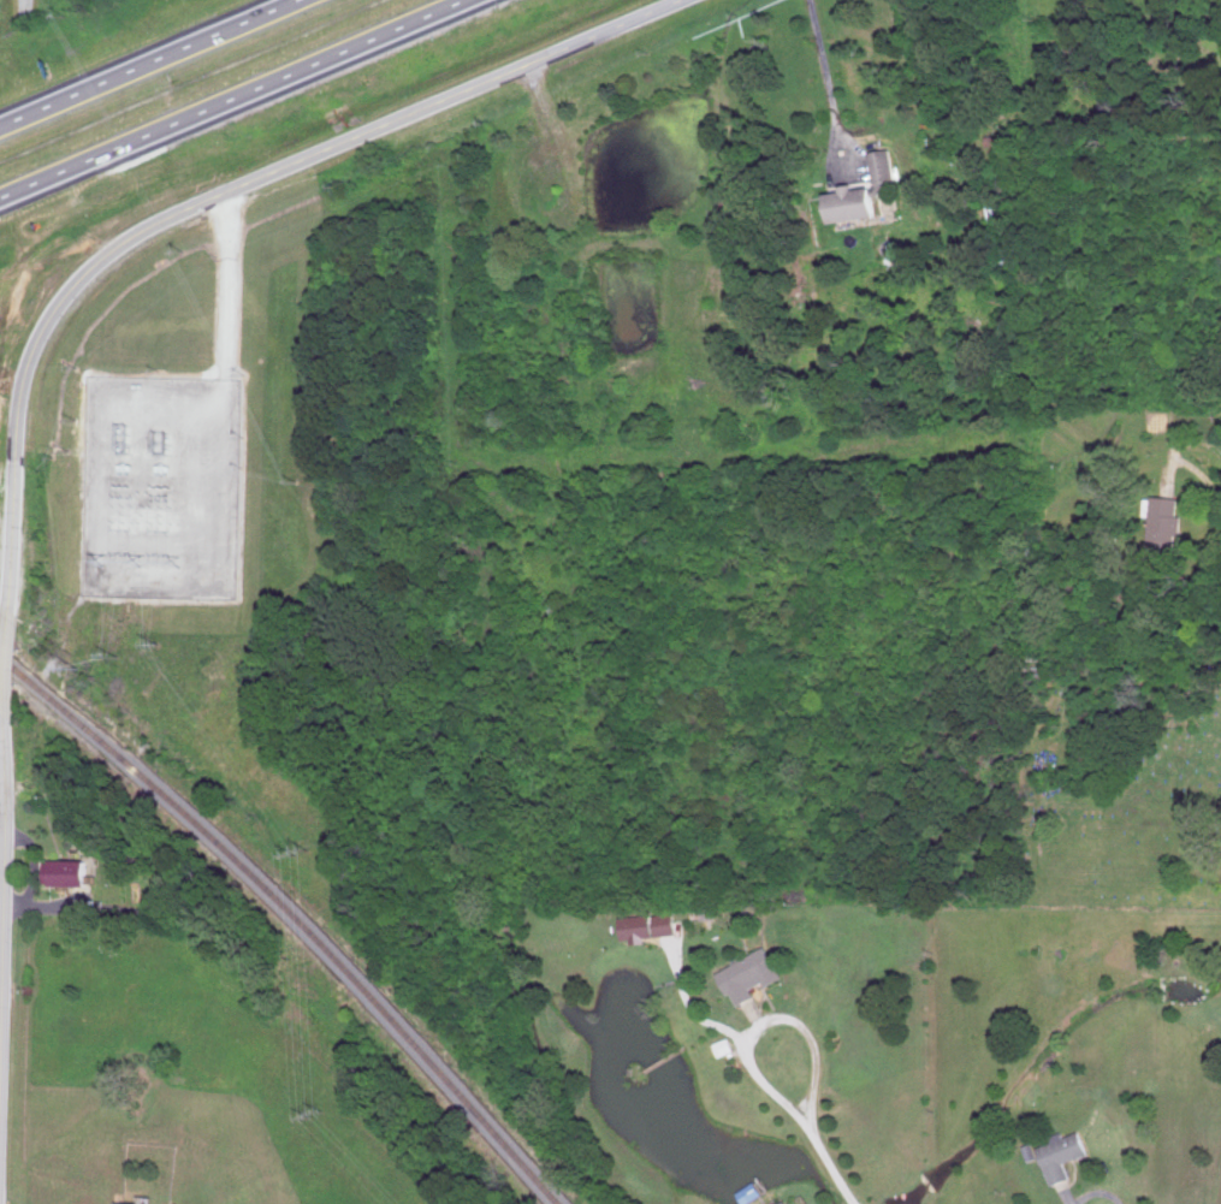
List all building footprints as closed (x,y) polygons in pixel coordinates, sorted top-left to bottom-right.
[(874,180),(895,178),(891,148),(871,150),(874,180)] [(837,221),(881,213),(875,185),(859,188),(858,182),(845,184),(846,190),(832,192),(837,221)] [(1181,534),(1181,495),(1154,495),(1154,544),(1177,544),(1177,534),(1181,534)] [(90,859),(48,859),(48,884),(90,883),(90,859)] [(625,942),(648,939),(647,936),(678,933),(676,911),(622,917),(625,942)] [(720,970),(738,1005),(757,996),(753,987),(766,980),(768,985),(785,977),(768,945),(720,970)] [(1053,1184),(1073,1177),(1067,1162),(1091,1153),(1082,1130),(1065,1136),(1065,1135),(1039,1144),(1053,1184)]
